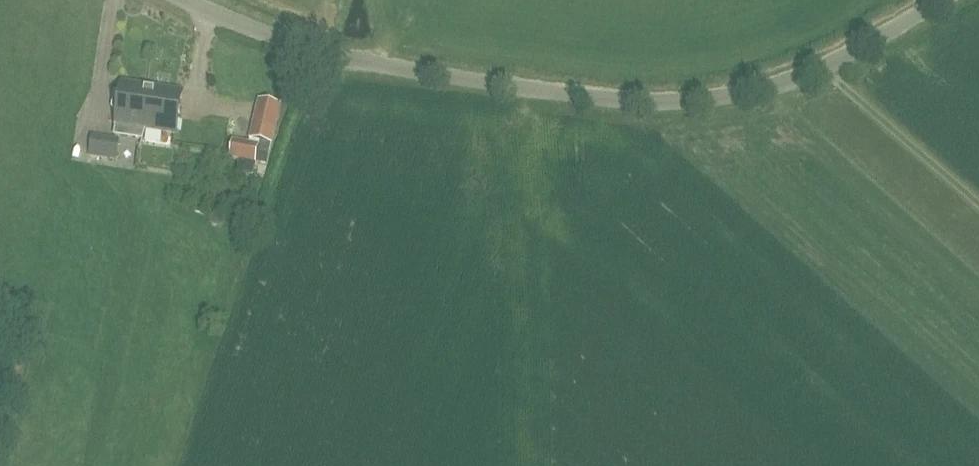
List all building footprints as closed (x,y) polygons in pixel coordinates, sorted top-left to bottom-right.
[(145,131),(176,136),(182,93),(123,84),(122,84),(120,94),(117,93),(114,95),(112,109),(115,112),(118,112),(115,127),(116,127),(115,136),(142,141),(145,131)] [(250,140),(272,145),(274,132),(253,127),(250,140)] [(102,158),(116,160),(119,141),(105,139),(102,158)] [(268,165),(272,149),(233,140),(229,159),(239,161),(236,174),(254,177),(257,163),(268,165)]
